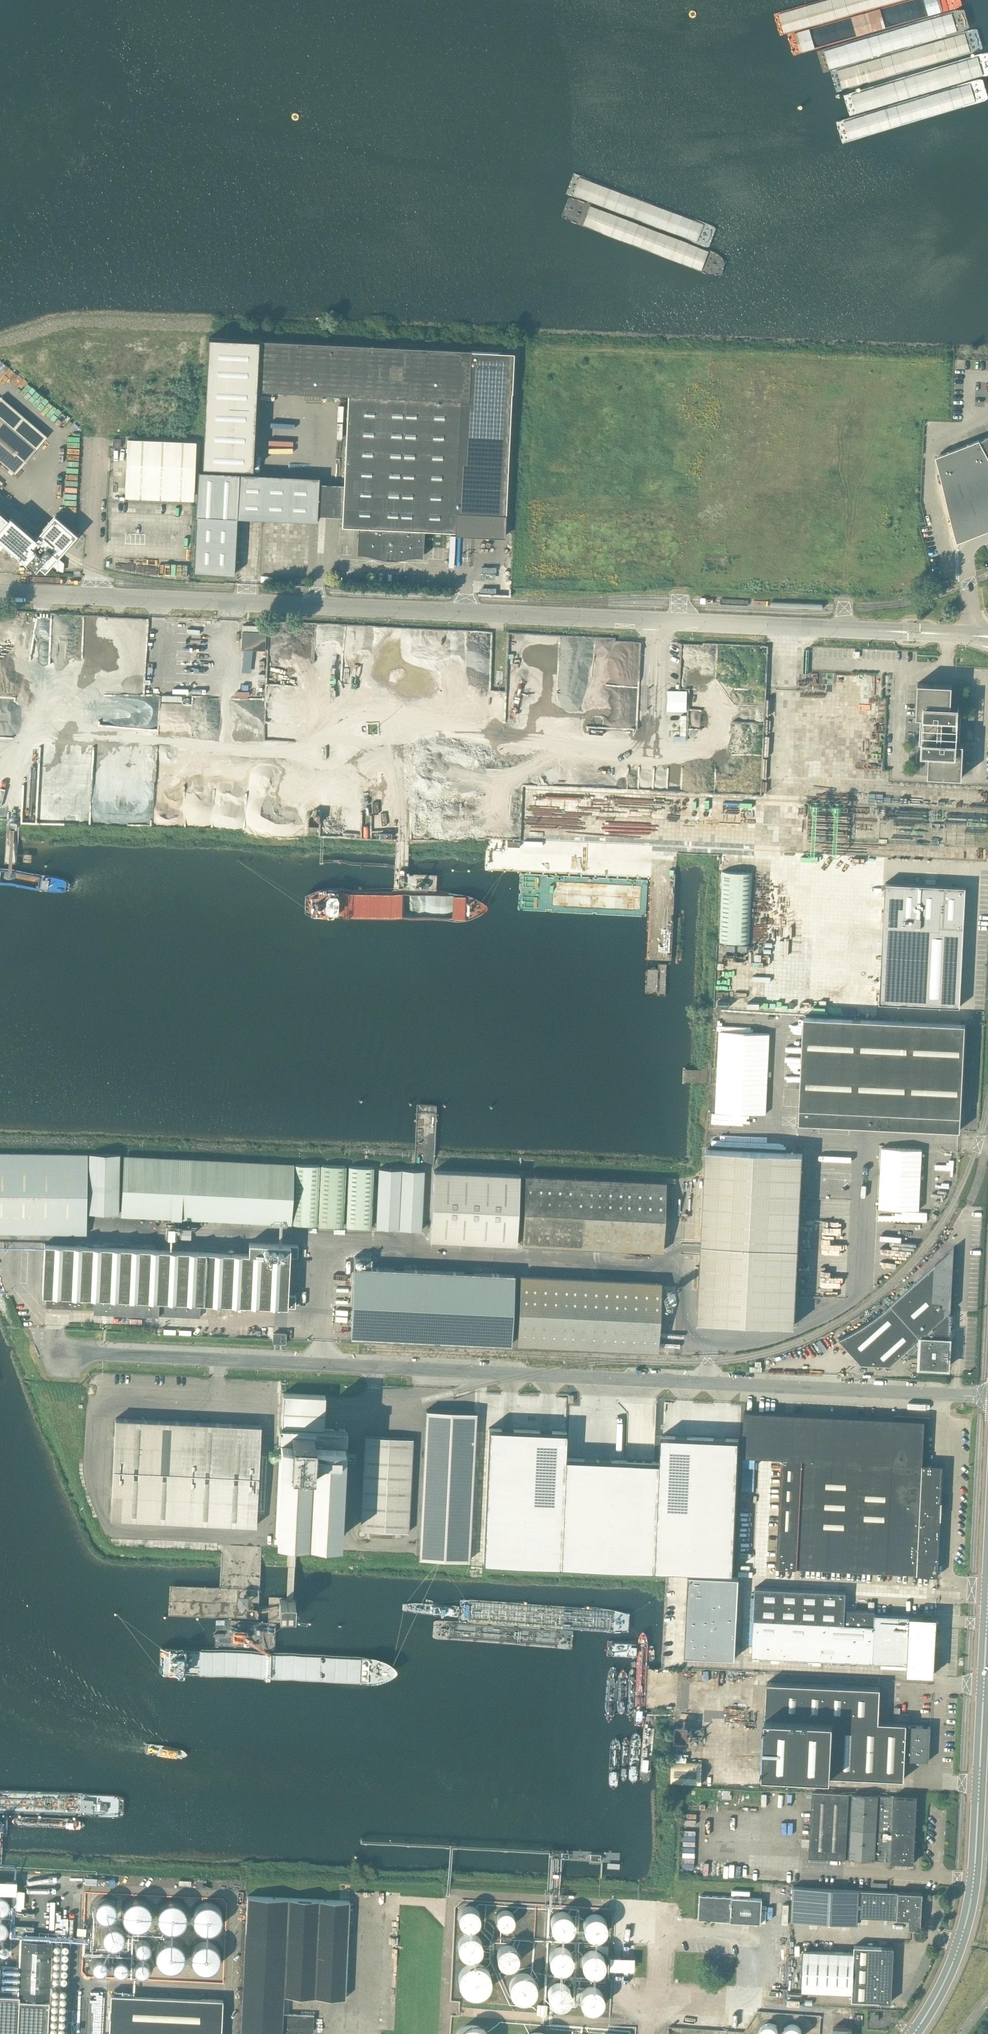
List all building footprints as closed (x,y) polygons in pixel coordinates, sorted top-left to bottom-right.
[(208,338),(202,467),(251,469),(255,390),(348,394),(343,484),(342,516),(341,526),(358,526),(357,554),(361,554),(364,554),(368,555),(372,555),(376,557),(380,558),(384,559),(388,559),(390,559),(395,559),(399,559),(403,558),(407,557),(410,557),(414,556),(418,556),(422,557),(424,530),(455,531),(455,512),(466,512),(467,502),(456,502),(457,471),(468,471),(469,461),(458,461),(459,431),(470,431),(471,421),(460,421),(461,400),(468,400),(470,364),(513,366),(513,352),(471,350),(208,338)] [(15,472),(47,436),(1,396),(0,398),(0,460),(15,472)] [(978,441),(987,462),(987,435),(980,440),(978,441)] [(193,500),(196,449),(196,442),(127,439),(125,497),(193,500)] [(936,456),(956,535),(987,523),(987,462),(978,441),(980,440),(980,439),(936,456)] [(317,515),(319,483),(319,476),(198,471),(193,573),(204,573),(230,574),(233,574),(234,574),(237,518),(317,522),(317,515)] [(28,531),(10,516),(7,519),(0,513),(0,540),(12,550),(28,531)] [(12,550),(18,555),(18,556),(34,570),(38,566),(44,571),(50,564),(56,569),(61,570),(62,569),(59,569),(59,562),(55,559),(77,534),(54,514),(35,537),(28,531),(12,550)] [(242,631),(241,649),(265,650),(266,632),(242,631)] [(956,743),(957,734),(958,734),(959,733),(960,732),(960,731),(960,730),(960,729),(959,728),(958,727),(957,727),(958,707),(951,707),(952,684),(918,683),(917,717),(924,717),(923,753),(929,753),(928,775),(962,777),(964,743),(956,743)] [(667,690),(666,711),(687,711),(687,691),(667,690)] [(784,867),(731,866),(728,946),(781,947),(784,867)] [(880,992),(880,1003),(909,1004),(960,1006),(964,932),(966,886),(929,885),(886,882),(884,923),(913,924),(912,959),(911,981),(909,1004),(880,1003),(880,992)] [(800,1107),(890,1111),(943,1114),(961,1115),(965,1024),(960,1024),(804,1017),(800,1107)] [(766,1114),(770,1034),(720,1031),(716,1111),(766,1114)] [(890,1111),(800,1107),(799,1123),(890,1127),(890,1111)] [(890,1127),(943,1130),(943,1114),(890,1111),(890,1127)] [(943,1130),(959,1130),(960,1130),(961,1115),(943,1114),(943,1130)] [(794,1325),(797,1261),(803,1153),(707,1149),(699,1320),(794,1325)] [(88,1154),(0,1153),(0,1233),(86,1234),(88,1154)] [(88,1213),(119,1214),(120,1154),(89,1153),(88,1213)] [(121,1216),(291,1223),(293,1163),(123,1155),(121,1216)] [(295,1164),(293,1224),(317,1225),(319,1165),(295,1164)] [(319,1225),(343,1226),(345,1166),(321,1165),(319,1225)] [(346,1226),(370,1227),(373,1167),(349,1166),(346,1226)] [(379,1168),(376,1227),(421,1230),(424,1170),(379,1168)] [(430,1240),(517,1244),(520,1174),(433,1170),(430,1240)] [(666,1181),(525,1174),(522,1245),(662,1251),(666,1181)] [(206,1252),(203,1302),(295,1306),(295,1294),(287,1293),(289,1256),(298,1256),(298,1244),(289,1244),(248,1242),(248,1254),(206,1252)] [(45,1244),(43,1294),(45,1294),(147,1300),(181,1301),(200,1302),(203,1302),(206,1252),(147,1249),(45,1244)] [(954,1247),(908,1289),(891,1304),(885,1309),(878,1315),(872,1319),(865,1324),(858,1328),(852,1332),(846,1335),(839,1338),(861,1363),(891,1364),(921,1337),(930,1328),(949,1312),(951,1310),(954,1247)] [(354,1266),(351,1337),(511,1344),(514,1274),(370,1267),(371,1257),(354,1256),(354,1266)] [(661,1281),(520,1274),(517,1345),(658,1351),(661,1281)] [(157,1316),(180,1317),(181,1301),(147,1300),(45,1294),(45,1307),(93,1310),(92,1312),(157,1316)] [(200,1302),(181,1301),(180,1317),(199,1317),(200,1302)] [(949,1312),(930,1328),(940,1338),(947,1339),(950,1337),(952,1337),(952,1328),(953,1328),(954,1328),(954,1327),(955,1327),(955,1326),(955,1325),(954,1324),(954,1323),(953,1323),(952,1323),(953,1315),(951,1314),(949,1312)] [(921,1341),(920,1365),(944,1367),(948,1367),(949,1339),(947,1339),(940,1338),(930,1328),(921,1337),(921,1338),(921,1341)] [(273,1343),(285,1343),(286,1343),(286,1340),(286,1333),(273,1332),(272,1338),(272,1343),(273,1343)] [(279,1461),(275,1536),(288,1537),(287,1552),(287,1562),(286,1564),(288,1564),(286,1599),(286,1600),(279,1599),(278,1613),(279,1613),(279,1614),(279,1618),(293,1619),(293,1614),(294,1614),(294,1600),(292,1600),(294,1564),(295,1564),(295,1552),(296,1537),(308,1538),(314,1428),(324,1429),(324,1419),(324,1416),(324,1411),(325,1407),(325,1395),(282,1393),(282,1405),(282,1409),(282,1414),(281,1417),(281,1426),(279,1461)] [(419,1558),(469,1560),(476,1412),(426,1410),(419,1558)] [(925,1420),(786,1413),(745,1411),(743,1456),(781,1458),(776,1568),(797,1568),(797,1567),(908,1574),(910,1505),(942,1506),(943,1465),(922,1463),(925,1420)] [(115,1418),(113,1468),(258,1475),(261,1425),(115,1418)] [(308,1538),(340,1539),(344,1461),(345,1430),(324,1429),(314,1428),(308,1538)] [(489,1428),(483,1561),(561,1565),(565,1458),(566,1431),(489,1428)] [(408,1532),(412,1461),(413,1438),(365,1436),(360,1529),(408,1532)] [(660,1461),(660,1462),(656,1569),(687,1570),(733,1572),(739,1439),(661,1436),(660,1461)] [(561,1565),(656,1569),(660,1462),(565,1458),(561,1565)] [(113,1468),(110,1518),(256,1525),(258,1475),(113,1468)] [(908,1574),(939,1576),(942,1506),(910,1505),(908,1574)] [(739,1577),(689,1575),(684,1655),(735,1658),(739,1577)] [(875,1624),(875,1614),(875,1611),(845,1609),(847,1591),(756,1587),(754,1618),(875,1624)] [(873,1662),(909,1663),(911,1616),(875,1614),(875,1624),(873,1662)] [(909,1664),(908,1673),(933,1674),(936,1617),(911,1616),(909,1663),(909,1664)] [(875,1624),(754,1618),(752,1656),(873,1662),(875,1624)] [(880,1687),(767,1682),(763,1772),(904,1778),(907,1722),(879,1721),(880,1687)] [(931,1726),(909,1725),(907,1759),(929,1760),(931,1726)] [(732,1791),(716,1790),(715,1798),(731,1799),(732,1791)] [(917,1796),(894,1795),(878,1795),(878,1794),(853,1793),(852,1794),(849,1794),(849,1793),(813,1792),(809,1856),(846,1858),(846,1857),(850,1857),(850,1858),(892,1860),(891,1860),(914,1861),(915,1853),(919,1853),(920,1846),(915,1845),(917,1796)] [(803,1888),(793,1887),(792,1909),(802,1910),(803,1888)] [(897,1919),(899,1892),(859,1890),(804,1887),(803,1921),(857,1924),(858,1917),(897,1919)] [(899,1892),(897,1919),(909,1920),(909,1928),(921,1929),(923,1893),(899,1892)] [(1,1914),(2,1914),(2,1913),(3,1913),(5,1912),(6,1912),(6,1911),(7,1910),(8,1910),(8,1909),(9,1908),(9,1907),(9,1906),(9,1905),(9,1904),(9,1903),(9,1902),(9,1901),(8,1900),(8,1899),(7,1898),(6,1897),(5,1896),(3,1895),(2,1895),(0,1895),(0,1914),(1,1914)] [(700,1895),(699,1919),(741,1921),(742,1897),(700,1895)] [(306,2032),(313,2032),(314,2015),(283,2014),(284,1996),(346,1998),(350,1901),(248,1896),(246,1931),(241,2033),(306,2033),(306,2032)] [(761,1922),(762,1898),(742,1897),(741,1921),(761,1922)] [(95,1908),(94,1909),(95,1910),(95,1911),(95,1912),(95,1913),(96,1914),(96,1915),(97,1916),(98,1917),(99,1918),(101,1919),(102,1919),(103,1920),(105,1920),(108,1920),(109,1919),(110,1919),(111,1918),(112,1918),(112,1917),(113,1917),(114,1916),(115,1915),(115,1914),(116,1913),(116,1912),(116,1911),(116,1910),(116,1909),(116,1908),(116,1907),(116,1906),(116,1904),(115,1904),(115,1903),(114,1902),(113,1901),(112,1900),(111,1899),(110,1899),(109,1898),(108,1898),(107,1898),(105,1898),(104,1898),(103,1898),(102,1898),(101,1899),(100,1899),(99,1900),(98,1900),(98,1901),(97,1902),(96,1903),(96,1904),(95,1905),(95,1906),(95,1907),(95,1908)] [(122,1912),(122,1913),(122,1915),(122,1916),(123,1917),(123,1919),(124,1920),(125,1921),(126,1923),(127,1924),(128,1925),(129,1925),(130,1926),(131,1927),(133,1927),(134,1928),(136,1928),(137,1928),(138,1928),(140,1928),(141,1927),(143,1927),(144,1926),(145,1925),(146,1925),(148,1924),(149,1923),(149,1921),(150,1920),(151,1919),(151,1917),(152,1916),(152,1915),(152,1913),(152,1912),(152,1910),(151,1909),(151,1907),(150,1906),(149,1905),(149,1904),(148,1903),(146,1902),(145,1901),(144,1900),(143,1899),(141,1899),(140,1899),(138,1898),(137,1898),(136,1898),(134,1899),(133,1899),(131,1899),(130,1900),(129,1901),(128,1902),(127,1903),(126,1904),(125,1905),(124,1906),(123,1907),(123,1909),(122,1910),(122,1912)] [(157,1913),(157,1915),(157,1916),(157,1918),(158,1919),(158,1921),(159,1922),(160,1923),(160,1924),(161,1925),(162,1926),(164,1927),(165,1928),(166,1929),(167,1929),(169,1929),(170,1930),(172,1930),(173,1930),(175,1929),(176,1929),(177,1929),(179,1928),(180,1927),(181,1926),(182,1925),(183,1924),(184,1923),(185,1922),(185,1921),(186,1919),(186,1918),(186,1916),(187,1915),(186,1913),(186,1912),(186,1911),(185,1909),(185,1908),(184,1907),(183,1906),(182,1904),(181,1904),(180,1903),(179,1902),(177,1901),(176,1901),(175,1900),(173,1900),(172,1900),(170,1900),(169,1900),(167,1901),(166,1901),(165,1902),(164,1903),(162,1904),(161,1904),(160,1906),(160,1907),(159,1908),(158,1909),(158,1911),(157,1912),(157,1913)] [(192,1915),(192,1917),(192,1918),(193,1920),(193,1921),(193,1922),(194,1924),(195,1925),(196,1926),(197,1927),(198,1928),(199,1929),(200,1930),(201,1931),(203,1931),(204,1931),(206,1932),(207,1932),(209,1932),(210,1931),(211,1931),(213,1931),(214,1930),(215,1929),(217,1928),(218,1927),(219,1926),(220,1925),(220,1924),(221,1922),(221,1921),(222,1920),(222,1918),(222,1917),(222,1915),(222,1914),(221,1912),(221,1911),(220,1910),(220,1909),(219,1907),(218,1906),(217,1905),(215,1904),(214,1904),(213,1903),(211,1903),(210,1902),(209,1902),(207,1902),(206,1902),(204,1902),(203,1903),(201,1903),(200,1904),(199,1904),(198,1905),(197,1906),(196,1907),(195,1909),(194,1910),(193,1911),(193,1912),(193,1914),(192,1915)] [(497,1918),(497,1919),(497,1920),(497,1921),(497,1922),(497,1923),(498,1923),(498,1924),(499,1925),(500,1926),(501,1927),(502,1927),(504,1928),(506,1928),(507,1928),(508,1928),(509,1927),(511,1927),(511,1926),(512,1925),(513,1925),(513,1924),(514,1923),(514,1922),(514,1921),(515,1920),(515,1919),(515,1918),(514,1917),(514,1916),(514,1915),(513,1914),(512,1913),(511,1912),(510,1911),(509,1911),(508,1911),(507,1910),(506,1910),(504,1910),(502,1911),(501,1912),(500,1912),(499,1913),(499,1914),(498,1914),(498,1915),(497,1916),(497,1917),(497,1918)] [(459,1920),(459,1921),(459,1922),(460,1924),(460,1925),(460,1926),(461,1927),(462,1928),(462,1929),(463,1930),(464,1930),(465,1931),(466,1931),(467,1932),(468,1932),(469,1932),(470,1932),(471,1932),(472,1932),(473,1932),(474,1931),(475,1931),(476,1930),(477,1930),(478,1929),(479,1928),(479,1927),(480,1927),(480,1926),(481,1925),(481,1924),(481,1922),(481,1921),(481,1920),(481,1919),(481,1918),(480,1917),(480,1916),(479,1915),(478,1914),(477,1913),(476,1912),(475,1912),(474,1911),(473,1911),(472,1911),(471,1911),(470,1911),(469,1911),(468,1911),(467,1911),(466,1911),(465,1912),(464,1912),(463,1913),(462,1914),(462,1915),(461,1915),(461,1916),(460,1917),(460,1918),(460,1919),(459,1920)] [(551,1922),(551,1923),(551,1924),(551,1925),(551,1926),(551,1927),(552,1928),(553,1929),(553,1930),(554,1931),(555,1932),(556,1932),(557,1933),(558,1933),(559,1934),(560,1934),(561,1934),(562,1934),(563,1934),(564,1934),(565,1934),(566,1933),(567,1933),(568,1932),(569,1932),(570,1931),(571,1930),(571,1929),(572,1928),(573,1927),(573,1926),(573,1925),(573,1924),(573,1923),(573,1922),(573,1921),(573,1920),(573,1919),(572,1918),(571,1917),(571,1916),(570,1915),(569,1914),(568,1913),(567,1913),(566,1912),(565,1912),(564,1912),(563,1912),(562,1912),(561,1912),(560,1912),(559,1912),(558,1912),(557,1913),(556,1913),(555,1914),(554,1915),(553,1916),(553,1917),(552,1918),(551,1919),(551,1920),(551,1921),(551,1922)] [(584,1924),(584,1925),(584,1927),(584,1928),(584,1929),(585,1930),(585,1931),(586,1932),(587,1933),(587,1934),(588,1935),(589,1935),(590,1936),(591,1936),(592,1937),(593,1937),(595,1937),(596,1937),(597,1937),(598,1937),(599,1937),(600,1936),(601,1936),(602,1935),(603,1935),(604,1934),(605,1933),(606,1932),(606,1931),(607,1930),(607,1929),(607,1928),(608,1927),(608,1925),(608,1924),(607,1923),(607,1922),(607,1921),(606,1920),(606,1919),(605,1918),(604,1917),(603,1916),(602,1916),(601,1915),(600,1914),(599,1914),(598,1914),(597,1914),(596,1914),(595,1914),(593,1914),(592,1914),(591,1914),(590,1915),(589,1916),(588,1916),(587,1917),(587,1918),(586,1919),(585,1920),(585,1921),(584,1922),(584,1923),(584,1924)] [(102,1935),(102,1936),(102,1937),(103,1938),(103,1939),(103,1940),(104,1941),(104,1942),(105,1943),(106,1944),(107,1945),(108,1946),(109,1946),(110,1946),(111,1947),(112,1947),(113,1947),(114,1947),(115,1947),(117,1946),(118,1946),(119,1945),(120,1944),(121,1944),(122,1943),(122,1942),(123,1941),(123,1940),(124,1939),(124,1938),(124,1937),(124,1936),(124,1935),(124,1934),(124,1933),(123,1932),(123,1931),(122,1930),(122,1929),(121,1928),(120,1927),(119,1927),(118,1926),(117,1925),(115,1925),(114,1925),(113,1925),(112,1925),(111,1925),(110,1925),(109,1926),(108,1926),(107,1927),(106,1927),(106,1928),(105,1929),(104,1930),(104,1931),(103,1932),(103,1933),(103,1934),(102,1935)] [(458,1944),(458,1946),(458,1947),(458,1948),(458,1949),(459,1950),(459,1951),(460,1952),(461,1953),(461,1954),(462,1955),(463,1956),(464,1956),(465,1957),(467,1957),(468,1958),(469,1958),(470,1958),(471,1958),(473,1958),(474,1957),(475,1957),(476,1956),(477,1956),(478,1955),(479,1954),(480,1953),(480,1952),(481,1951),(482,1950),(482,1949),(482,1948),(482,1947),(483,1946),(482,1944),(482,1943),(482,1942),(482,1941),(481,1940),(480,1939),(480,1938),(479,1937),(478,1936),(477,1935),(476,1935),(475,1934),(474,1934),(473,1933),(471,1933),(470,1933),(469,1933),(468,1933),(467,1934),(465,1934),(464,1935),(463,1935),(462,1936),(461,1937),(461,1938),(460,1939),(459,1940),(459,1941),(458,1942),(458,1943),(458,1944)] [(155,1953),(155,1954),(155,1956),(156,1957),(156,1959),(156,1960),(157,1961),(158,1962),(159,1964),(160,1965),(161,1966),(162,1967),(163,1967),(164,1968),(166,1968),(167,1969),(169,1969),(170,1969),(172,1969),(173,1969),(174,1968),(176,1968),(177,1967),(178,1967),(179,1966),(181,1965),(182,1964),(182,1962),(183,1961),(184,1960),(184,1958),(185,1957),(185,1956),(185,1954),(185,1953),(185,1951),(184,1950),(184,1949),(183,1947),(182,1946),(182,1945),(181,1944),(179,1943),(178,1942),(177,1941),(176,1940),(174,1940),(173,1940),(172,1939),(170,1939),(169,1939),(167,1940),(166,1940),(164,1940),(163,1941),(162,1942),(161,1943),(160,1944),(159,1945),(158,1946),(157,1947),(156,1949),(156,1950),(156,1951),(155,1953)] [(52,1941),(21,1940),(19,1996),(19,2000),(49,2001),(52,1941)] [(135,1947),(135,1948),(135,1949),(136,1950),(136,1952),(137,1953),(138,1954),(139,1954),(140,1955),(141,1955),(143,1955),(144,1955),(146,1955),(147,1954),(148,1953),(149,1952),(150,1951),(150,1950),(150,1949),(150,1948),(151,1948),(150,1947),(150,1946),(150,1945),(149,1943),(148,1942),(147,1941),(146,1940),(144,1940),(143,1940),(142,1940),(141,1940),(140,1940),(139,1941),(138,1942),(137,1942),(137,1943),(136,1943),(136,1944),(136,1945),(135,1945),(135,1946),(135,1947)] [(191,1954),(191,1956),(191,1957),(191,1959),(191,1960),(192,1961),(192,1963),(193,1964),(194,1965),(195,1966),(196,1967),(197,1968),(198,1969),(200,1969),(201,1970),(203,1970),(204,1970),(205,1971),(207,1970),(208,1970),(210,1970),(211,1969),(212,1969),(214,1968),(215,1967),(216,1966),(217,1965),(218,1964),(218,1963),(219,1961),(220,1960),(220,1959),(220,1957),(220,1956),(220,1954),(220,1953),(220,1951),(219,1950),(218,1949),(218,1947),(217,1946),(216,1945),(215,1944),(214,1943),(212,1943),(211,1942),(210,1941),(208,1941),(207,1941),(205,1941),(204,1941),(203,1941),(201,1941),(200,1942),(198,1943),(197,1943),(196,1944),(195,1945),(194,1946),(193,1947),(192,1949),(192,1950),(191,1951),(191,1953),(191,1954)] [(8,1948),(7,1946),(6,1945),(5,1944),(3,1944),(1,1945),(0,1945),(0,1953),(0,1954),(2,1955),(4,1955),(5,1954),(7,1953),(8,1952),(8,1950),(9,1949),(8,1948)] [(893,1965),(893,1947),(854,1945),(854,1952),(853,1963),(893,1965)] [(497,1955),(497,1956),(497,1957),(497,1958),(498,1959),(498,1960),(499,1961),(499,1962),(500,1963),(501,1963),(501,1964),(502,1965),(503,1965),(505,1966),(506,1966),(507,1966),(508,1966),(509,1966),(510,1965),(511,1965),(512,1965),(512,1964),(514,1963),(515,1962),(515,1961),(516,1960),(516,1959),(517,1958),(517,1957),(517,1956),(517,1955),(517,1954),(516,1953),(516,1952),(516,1951),(515,1950),(514,1949),(513,1948),(512,1948),(512,1947),(511,1947),(510,1946),(509,1946),(508,1946),(507,1946),(506,1946),(505,1946),(504,1946),(503,1947),(502,1947),(501,1948),(500,1949),(499,1950),(498,1951),(498,1952),(498,1953),(497,1954),(497,1955)] [(550,1957),(550,1958),(550,1959),(550,1960),(551,1962),(551,1963),(552,1963),(552,1964),(553,1965),(553,1966),(554,1967),(555,1967),(556,1968),(557,1968),(558,1969),(559,1969),(561,1969),(563,1969),(564,1969),(565,1968),(566,1968),(567,1967),(568,1967),(569,1966),(570,1965),(570,1964),(571,1963),(572,1962),(572,1960),(572,1959),(572,1958),(572,1957),(572,1956),(572,1955),(571,1954),(571,1953),(570,1952),(570,1951),(569,1951),(568,1950),(567,1949),(566,1949),(565,1948),(564,1948),(563,1948),(562,1948),(561,1947),(560,1948),(559,1948),(558,1948),(557,1948),(556,1949),(555,1949),(554,1950),(553,1951),(552,1952),(552,1953),(551,1954),(551,1955),(550,1956),(550,1957)] [(582,1960),(582,1961),(582,1963),(582,1964),(582,1965),(583,1966),(583,1967),(584,1968),(585,1969),(585,1970),(586,1971),(587,1971),(588,1972),(589,1972),(590,1973),(591,1973),(593,1973),(594,1973),(595,1973),(596,1973),(597,1973),(598,1972),(599,1972),(600,1971),(601,1971),(602,1970),(603,1969),(604,1968),(604,1967),(605,1966),(605,1965),(605,1964),(605,1962),(606,1961),(605,1960),(605,1959),(605,1958),(605,1957),(604,1956),(604,1955),(603,1954),(602,1953),(601,1952),(600,1951),(599,1951),(598,1950),(597,1950),(596,1950),(595,1950),(594,1949),(593,1950),(591,1950),(590,1950),(589,1950),(588,1951),(587,1951),(586,1952),(585,1953),(585,1954),(584,1955),(583,1956),(583,1957),(582,1958),(582,1959),(582,1960)] [(852,1992),(853,1981),(853,1963),(854,1952),(804,1950),(802,1990),(852,1992)] [(92,1965),(92,1966),(92,1967),(92,1968),(92,1969),(93,1970),(94,1971),(95,1972),(97,1973),(98,1974),(99,1974),(100,1974),(101,1974),(103,1973),(104,1972),(105,1971),(106,1970),(107,1969),(107,1968),(107,1967),(107,1966),(107,1965),(107,1964),(107,1963),(106,1962),(106,1961),(105,1961),(104,1960),(102,1959),(101,1958),(100,1958),(98,1958),(97,1959),(95,1960),(94,1961),(93,1962),(92,1963),(92,1964),(92,1965)] [(113,1967),(113,1968),(113,1969),(114,1970),(114,1972),(115,1972),(115,1973),(117,1974),(118,1974),(119,1975),(121,1975),(122,1975),(124,1974),(125,1974),(126,1973),(127,1972),(127,1971),(128,1970),(128,1969),(128,1968),(128,1967),(128,1966),(128,1965),(128,1964),(127,1964),(127,1963),(126,1962),(125,1961),(124,1961),(124,1960),(123,1960),(122,1960),(121,1960),(119,1960),(118,1960),(117,1961),(115,1962),(114,1963),(114,1964),(113,1965),(113,1966),(113,1967)] [(134,1967),(134,1968),(134,1969),(134,1970),(135,1970),(135,1971),(135,1972),(136,1973),(138,1974),(139,1975),(140,1976),(142,1976),(143,1976),(145,1975),(146,1974),(147,1974),(147,1973),(148,1973),(148,1972),(149,1972),(149,1971),(149,1970),(149,1969),(149,1968),(149,1967),(149,1966),(149,1965),(149,1964),(148,1964),(148,1963),(147,1963),(147,1962),(146,1962),(145,1961),(143,1961),(143,1960),(142,1960),(140,1961),(139,1961),(138,1962),(137,1962),(136,1963),(136,1964),(135,1964),(135,1965),(135,1966),(134,1967)] [(458,1978),(458,1979),(458,1981),(459,1983),(459,1984),(460,1986),(460,1987),(461,1989),(462,1990),(463,1991),(464,1992),(466,1993),(467,1994),(468,1995),(470,1995),(472,1995),(473,1996),(475,1996),(476,1996),(478,1995),(479,1995),(481,1995),(482,1994),(484,1993),(485,1992),(486,1991),(487,1990),(488,1988),(489,1987),(490,1986),(490,1984),(491,1983),(491,1981),(491,1979),(491,1978),(491,1976),(490,1975),(490,1973),(489,1972),(488,1970),(487,1969),(486,1968),(485,1967),(484,1966),(482,1965),(481,1964),(479,1964),(478,1963),(476,1963),(475,1963),(473,1963),(472,1963),(470,1964),(468,1964),(467,1965),(466,1966),(464,1967),(463,1968),(462,1969),(461,1970),(460,1972),(460,1973),(459,1975),(459,1976),(458,1978)] [(892,1983),(893,1965),(853,1963),(853,1981),(892,1983)] [(510,1987),(510,1988),(510,1989),(510,1991),(511,1992),(511,1993),(512,1994),(512,1995),(513,1997),(514,1998),(515,1998),(516,1999),(517,2000),(518,2000),(520,2001),(521,2001),(522,2001),(524,2001),(525,2001),(526,2001),(527,2001),(529,2000),(530,2000),(531,1999),(532,1998),(533,1998),(534,1997),(535,1995),(535,1994),(536,1993),(537,1992),(537,1991),(537,1989),(537,1988),(537,1987),(537,1985),(537,1984),(536,1983),(535,1982),(535,1980),(534,1979),(533,1978),(532,1978),(531,1977),(530,1976),(529,1975),(527,1975),(526,1975),(525,1975),(524,1974),(522,1975),(521,1975),(520,1975),(518,1975),(517,1976),(516,1977),(515,1978),(514,1978),(513,1979),(512,1980),(512,1982),(511,1983),(511,1984),(510,1985),(510,1987)] [(853,1981),(852,1992),(852,2000),(891,2001),(892,1983),(853,1981)] [(549,1993),(549,1994),(549,1995),(549,1996),(549,1997),(550,1998),(550,1999),(551,2000),(551,2001),(552,2002),(553,2002),(554,2003),(554,2004),(555,2004),(557,2005),(560,2005),(561,2005),(562,2005),(564,2004),(565,2004),(566,2003),(566,2002),(567,2002),(568,2001),(569,2000),(569,1999),(570,1998),(570,1997),(570,1996),(570,1995),(570,1994),(570,1993),(570,1992),(570,1991),(570,1990),(569,1989),(569,1988),(568,1987),(567,1986),(566,1986),(566,1985),(565,1984),(564,1984),(563,1984),(562,1983),(561,1983),(560,1983),(559,1983),(557,1983),(556,1984),(555,1984),(554,1984),(554,1985),(553,1986),(552,1986),(551,1987),(551,1988),(550,1989),(550,1990),(549,1991),(549,1992),(549,1993)] [(581,1997),(581,1998),(581,1999),(581,2000),(581,2001),(581,2002),(582,2003),(582,2004),(583,2005),(584,2006),(585,2007),(586,2007),(587,2008),(588,2008),(589,2009),(590,2009),(591,2009),(592,2009),(593,2009),(594,2009),(595,2009),(596,2008),(597,2008),(598,2007),(599,2007),(600,2006),(601,2005),(601,2004),(602,2003),(602,2002),(603,2001),(603,2000),(603,1999),(603,1998),(603,1997),(603,1996),(603,1995),(602,1994),(602,1993),(601,1992),(601,1991),(600,1990),(599,1989),(598,1988),(597,1988),(596,1987),(595,1987),(594,1987),(593,1987),(592,1987),(591,1987),(590,1987),(589,1987),(588,1987),(587,1988),(586,1988),(585,1989),(584,1990),(583,1991),(582,1992),(582,1993),(581,1994),(581,1995),(581,1996),(581,1997)] [(109,2033),(221,2033),(223,1999),(110,1994),(109,2033)] [(19,2000),(19,1996),(0,1995),(0,2033),(47,2033),(49,2001),(19,2000)] [(546,2005),(538,2004),(537,2014),(546,2014),(546,2005)] [(862,2027),(863,2015),(855,2015),(854,2026),(862,2027)] [(760,2032),(760,2033),(778,2033),(778,2032),(778,2031),(778,2030),(777,2029),(777,2028),(776,2027),(776,2026),(775,2025),(774,2025),(774,2024),(772,2023),(771,2023),(770,2023),(769,2023),(768,2023),(767,2023),(766,2023),(765,2023),(764,2024),(763,2025),(762,2025),(762,2026),(761,2027),(761,2028),(760,2028),(760,2029),(760,2030),(760,2031),(760,2032)] [(783,2033),(802,2033),(802,2032),(801,2031),(801,2030),(801,2029),(800,2028),(800,2027),(799,2027),(798,2026),(797,2025),(796,2025),(795,2025),(794,2024),(793,2024),(792,2024),(791,2024),(790,2025),(789,2025),(788,2025),(787,2026),(786,2027),(785,2028),(784,2029),(784,2030),(784,2031),(783,2032),(783,2033)] [(487,2033),(486,2032),(485,2030),(483,2029),(482,2028),(480,2027),(479,2026),(477,2026),(475,2025),(474,2025),(472,2025),(470,2025),(468,2025),(467,2026),(465,2026),(463,2027),(462,2028),(460,2029),(459,2030),(458,2032),(457,2033),(456,2033),(487,2033)]
